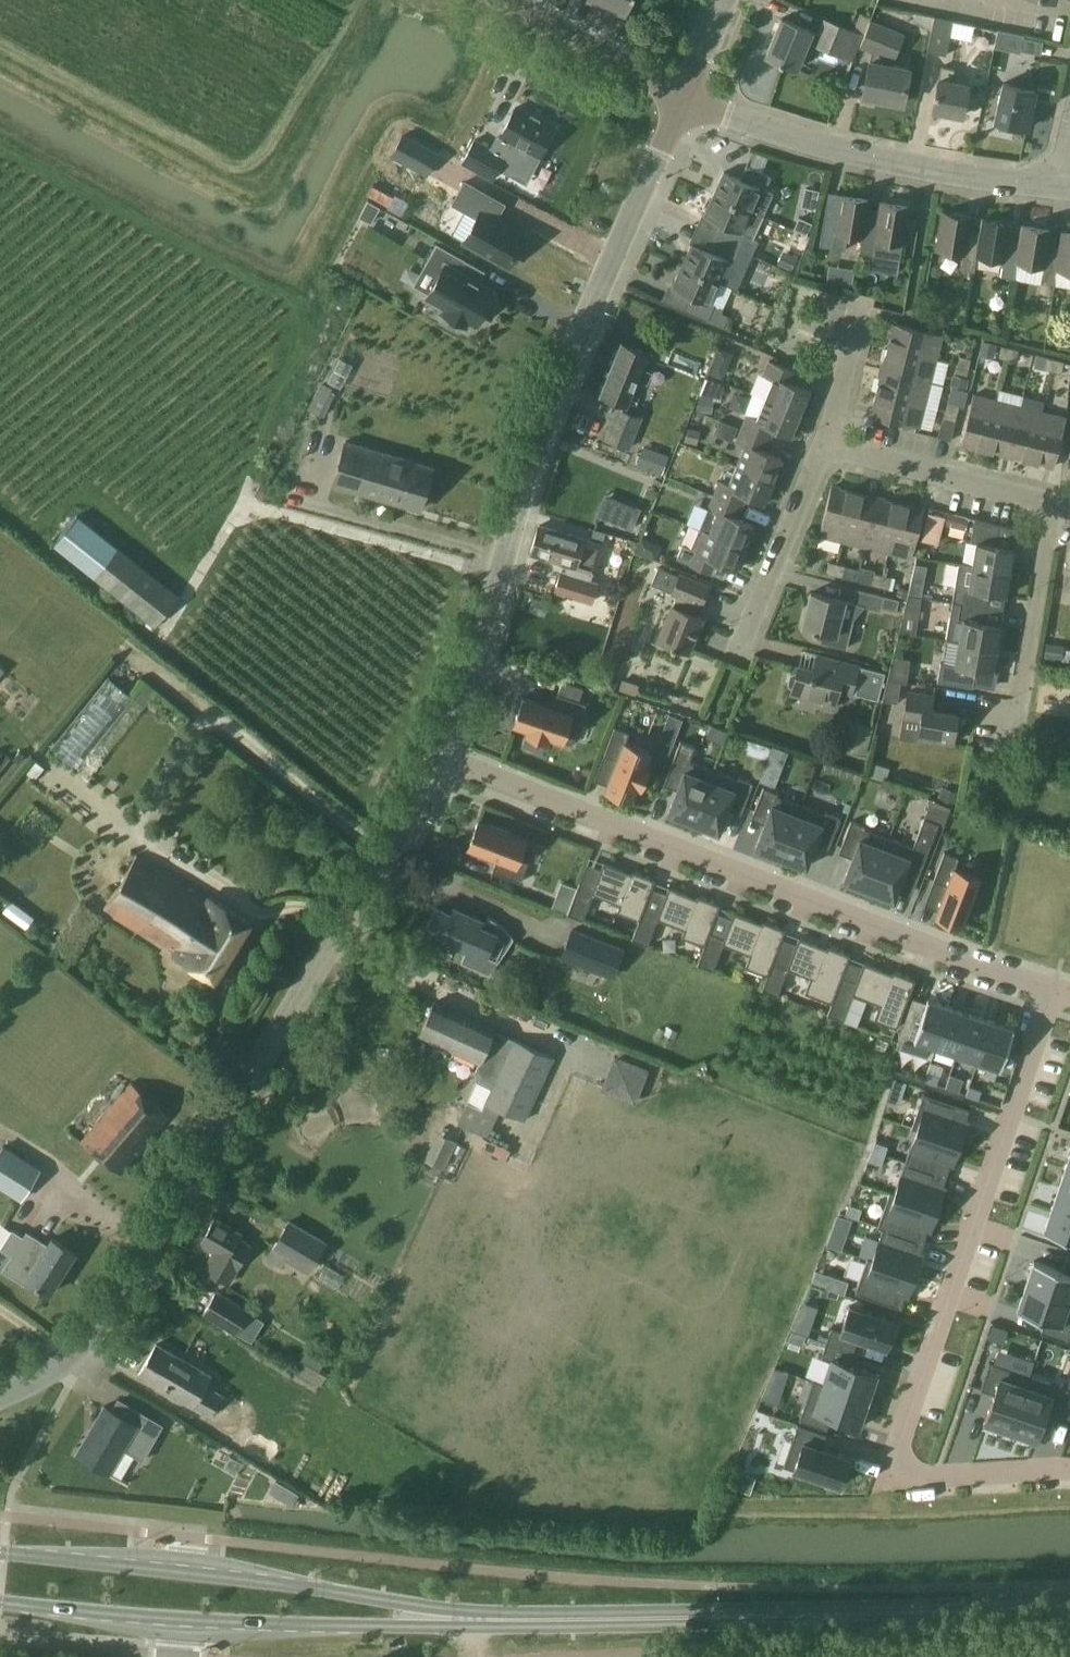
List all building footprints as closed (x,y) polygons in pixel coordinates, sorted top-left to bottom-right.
[(625,12),(630,0),(594,0),(625,12)] [(953,21),(935,17),(934,17),(927,51),(946,55),(953,21)] [(766,55),(779,61),(779,62),(783,64),(783,62),(797,68),(807,43),(849,60),(860,33),(824,18),(818,33),(781,18),(766,55)] [(862,96),(903,104),(910,68),(886,64),(887,58),(897,33),(871,22),(861,48),(871,52),(862,96)] [(995,48),(1019,52),(1022,35),(998,30),(995,48)] [(932,110),(962,116),(968,85),(950,82),(953,69),(941,67),(938,79),(932,110)] [(1004,83),(995,121),(1027,128),(1035,90),(1004,83)] [(516,107),(500,138),(494,150),(475,140),(463,163),(493,179),(505,156),(511,145),(538,159),(555,128),(516,107)] [(427,174),(438,155),(402,135),(392,155),(427,174)] [(724,172),(714,194),(751,210),(760,189),(765,191),(772,176),(747,165),(741,179),(724,172)] [(464,180),(450,204),(474,217),(460,243),(509,270),(516,258),(519,259),(529,241),(526,240),(529,234),(498,217),(506,203),(464,180)] [(389,207),(394,198),(393,197),(374,187),(371,185),(366,194),(369,196),(388,207),(389,207)] [(751,210),(714,194),(704,216),(721,223),(715,237),(740,248),(746,233),(752,236),(761,215),(751,211),(751,210)] [(869,199),(841,194),(838,217),(825,215),(820,246),(845,250),(848,235),(862,237),(869,199)] [(869,199),(862,237),(860,252),(873,255),(876,240),(886,242),(883,257),(900,259),(909,205),(881,201),(879,216),(866,214),(869,199)] [(364,217),(374,221),(381,205),(371,201),(364,217)] [(961,269),(975,271),(983,218),(981,232),(968,230),(970,216),(943,211),(937,250),(964,254),(961,269)] [(915,231),(917,218),(909,216),(907,229),(915,231)] [(793,229),(807,235),(812,223),(799,217),(793,229)] [(983,218),(975,271),(977,256),(1004,261),(1001,276),(1015,278),(1023,224),(1019,247),(1007,245),(1010,222),(983,218)] [(1023,224),(1015,278),(1017,263),(1044,268),(1041,282),(1055,285),(1063,231),(1059,253),(1047,251),(1050,229),(1023,224)] [(1055,285),(1057,270),(1069,272),(1069,232),(1063,231),(1055,285)] [(740,248),(715,237),(709,250),(692,243),(682,265),(719,282),(729,261),(733,263),(740,248)] [(463,259),(437,244),(425,265),(440,274),(426,298),(443,308),(441,312),(467,327),(469,323),(475,326),(483,313),(488,316),(498,299),(492,296),(494,292),(457,271),(463,259)] [(788,254),(782,266),(791,271),(797,258),(788,254)] [(719,282),(682,265),(672,287),(684,292),(678,306),(708,320),(715,305),(710,303),(719,282)] [(845,268),(842,284),(852,286),(854,269),(845,268)] [(888,346),(937,359),(942,335),(894,323),(888,346)] [(1069,348),(1069,338),(1063,337),(1062,347),(1069,348)] [(959,338),(957,348),(972,352),(974,342),(959,338)] [(995,354),(997,345),(982,341),(980,351),(995,354)] [(600,396),(618,403),(604,439),(630,450),(642,419),(625,412),(637,381),(643,384),(648,371),(642,369),(648,353),(622,343),(600,396)] [(882,369),(931,381),(937,359),(888,346),(882,369)] [(1010,348),(1002,346),(1000,357),(1007,359),(1010,348)] [(723,347),(711,371),(724,377),(736,353),(723,347)] [(1010,348),(1007,359),(1016,361),(1019,350),(1010,348)] [(1034,366),(1045,369),(1048,358),(1037,355),(1034,366)] [(958,364),(969,367),(971,359),(960,356),(958,364)] [(1056,359),(1048,357),(1045,369),(1053,371),(1056,359)] [(1056,359),(1053,371),(1062,373),(1064,362),(1057,360),(1056,359)] [(773,379),(764,399),(800,414),(809,391),(793,384),(798,372),(769,361),(763,375),(773,379)] [(958,364),(956,372),(967,375),(969,367),(958,364)] [(877,392),(925,405),(931,381),(882,369),(877,392)] [(953,375),(950,385),(966,389),(969,379),(953,375)] [(707,376),(698,407),(714,412),(723,381),(707,376)] [(877,392),(871,416),(919,428),(925,405),(877,392)] [(985,449),(998,398),(974,392),(962,443),(985,449)] [(1008,454),(1020,404),(998,398),(985,449),(1008,454)] [(800,414),(764,399),(757,418),(747,414),(742,428),(770,440),(774,429),(791,436),(800,414)] [(946,410),(958,413),(960,404),(949,401),(946,410)] [(1031,460),(1043,410),(1020,404),(1008,454),(1031,460)] [(946,410),(944,418),(956,421),(958,413),(946,410)] [(1031,460),(1054,466),(1067,416),(1043,410),(1031,460)] [(770,440),(742,428),(736,442),(745,446),(737,466),(773,481),(782,458),(765,451),(770,440)] [(333,484),(336,485),(420,510),(423,501),(427,502),(431,488),(427,486),(432,468),(348,443),(348,442),(346,442),(333,484)] [(639,463),(664,473),(672,455),(646,445),(639,463)] [(773,481),(737,466),(729,485),(720,481),(714,496),(742,507),(747,496),(764,503),(773,481)] [(268,485),(262,482),(255,496),(262,499),(268,485)] [(819,535),(843,541),(855,493),(832,487),(819,535)] [(855,493),(843,541),(866,547),(878,498),(855,493)] [(742,507),(714,496),(701,529),(745,548),(754,525),(738,518),(742,507)] [(878,498),(866,547),(889,553),(901,504),(878,498)] [(637,515),(603,501),(597,515),(631,529),(637,515)] [(901,504),(889,553),(912,559),(924,510),(901,504)] [(945,512),(942,524),(965,530),(968,518),(945,512)] [(53,544),(94,577),(155,625),(178,596),(76,515),(53,544)] [(994,569),(1010,572),(1014,548),(997,545),(1000,526),(975,519),(971,541),(977,542),(973,566),(994,569)] [(539,526),(531,554),(576,568),(565,604),(582,610),(602,545),(539,526)] [(745,548),(701,529),(699,528),(691,548),(683,544),(677,559),(724,578),(729,567),(736,570),(740,560),(745,559),(748,552),(745,548)] [(654,557),(657,550),(655,545),(642,539),(638,550),(654,557)] [(837,564),(829,562),(826,573),(834,575),(837,564)] [(837,564),(834,575),(843,577),(845,566),(837,564)] [(1010,572),(994,569),(973,566),(969,589),(963,588),(962,594),(955,592),(953,603),(961,604),(986,608),(989,592),(1006,595),(1010,572)] [(672,606),(658,640),(671,645),(671,647),(675,649),(675,647),(688,652),(702,618),(695,615),(700,604),(702,605),(709,586),(680,574),(679,576),(659,567),(652,584),(678,595),(673,606),(672,606)] [(883,575),(875,573),(872,584),(880,586),(883,575)] [(883,575),(880,586),(888,588),(891,577),(883,575)] [(908,595),(921,597),(924,583),(911,581),(908,595)] [(882,606),(897,610),(898,603),(899,600),(884,597),(857,590),(853,603),(853,604),(864,606),(881,611),(882,606)] [(804,622),(803,626),(813,629),(813,631),(817,632),(818,630),(824,631),(821,642),(846,648),(853,621),(854,619),(841,615),(845,601),(811,592),(807,608),(808,609),(804,622)] [(919,611),(921,597),(908,595),(905,609),(919,611)] [(986,608),(961,604),(953,603),(946,640),(960,642),(960,643),(994,649),(997,649),(997,648),(1001,646),(1003,637),(999,634),(1001,625),(984,622),(986,608)] [(997,649),(994,649),(960,643),(956,666),(950,665),(948,680),(974,685),(976,670),(993,672),(995,663),(998,662),(1000,654),(997,651),(997,649)] [(1045,646),(1044,658),(1069,662),(1069,655),(1069,650),(1045,646)] [(901,682),(907,683),(910,659),(893,657),(887,679),(901,682)] [(791,675),(789,684),(792,688),(791,693),(817,700),(816,704),(834,708),(835,704),(839,689),(878,699),(885,673),(858,666),(827,658),(824,672),(798,666),(796,673),(791,675)] [(8,669),(0,662),(0,679),(8,669)] [(616,676),(603,673),(607,689),(615,691),(618,681),(616,676)] [(109,677),(51,748),(77,768),(134,698),(109,677)] [(901,682),(887,679),(882,701),(897,703),(901,682)] [(903,719),(921,721),(918,737),(954,743),(959,714),(932,710),(934,696),(908,692),(903,719)] [(558,694),(553,707),(523,697),(514,724),(527,728),(526,732),(548,740),(549,736),(572,744),(586,704),(558,694)] [(666,723),(679,728),(683,720),(669,714),(666,723)] [(859,723),(851,751),(866,755),(874,727),(859,723)] [(614,727),(603,755),(617,760),(606,789),(632,799),(637,786),(641,788),(649,766),(645,764),(650,751),(625,742),(629,732),(614,727)] [(680,741),(666,779),(679,784),(668,813),(693,823),(713,771),(689,761),(695,747),(680,741)] [(771,747),(758,743),(754,756),(767,760),(771,747)] [(767,763),(782,769),(789,752),(773,746),(767,763)] [(872,762),(868,776),(885,782),(890,768),(872,762)] [(730,803),(743,809),(753,783),(739,778),(738,780),(713,771),(693,823),(718,833),(730,803)] [(753,813),(767,818),(755,847),(781,857),(801,805),(777,795),(778,793),(763,787),(753,813)] [(781,857),(806,867),(817,838),(831,843),(841,817),(826,811),(825,814),(801,805),(781,857)] [(905,871),(918,876),(939,824),(924,818),(913,848),(889,838),(868,891),(894,900),(905,871)] [(497,858),(492,871),(520,882),(536,843),(478,820),(468,847),(497,858)] [(843,881),(868,891),(889,838),(864,829),(865,826),(851,821),(841,846),(855,852),(843,881)] [(933,881),(947,886),(935,915),(961,925),(980,878),(955,868),(959,858),(944,852),(933,881)] [(105,909),(175,952),(174,954),(188,963),(214,980),(250,922),(224,906),(209,897),(208,899),(137,856),(105,909)] [(621,874),(623,870),(604,862),(594,888),(579,882),(567,914),(583,920),(593,894),(620,904),(617,911),(639,920),(655,879),(632,871),(630,878),(621,874)] [(720,904),(698,896),(695,903),(686,899),(688,895),(669,887),(657,919),(685,929),(682,937),(704,945),(709,932),(720,904)] [(436,907),(422,938),(439,946),(443,937),(468,948),(461,962),(490,975),(514,938),(511,935),(509,932),(504,928),(501,925),(498,923),(494,920),(487,916),(487,917),(487,918),(484,923),(480,922),(481,921),(452,908),(452,909),(453,910),(451,914),(436,907)] [(704,945),(697,964),(712,970),(722,944),(749,954),(745,967),(767,975),(782,938),(785,929),(763,921),(760,928),(751,924),(753,920),(734,912),(724,938),(709,932),(704,945)] [(561,956),(612,976),(622,949),(571,929),(561,956)] [(635,931),(632,939),(648,945),(651,937),(635,931)] [(796,944),(782,938),(767,975),(768,976),(772,963),(810,978),(805,993),(831,1003),(842,976),(850,955),(828,946),(825,953),(816,949),(818,945),(799,938),(796,944)] [(881,975),(883,970),(864,963),(856,981),(842,976),(831,1003),(827,1015),(842,1021),(853,994),(879,1005),(874,1020),(896,1028),(915,980),(892,971),(890,978),(881,975)] [(935,1049),(949,1007),(927,999),(913,1042),(935,1049)] [(434,1002),(420,1034),(480,1062),(476,1071),(474,1087),(467,1104),(465,1107),(466,1108),(459,1124),(471,1129),(486,1136),(488,1137),(501,1109),(525,1120),(554,1057),(514,1039),(496,1031),(496,1030),(434,1002)] [(949,1007),(936,1047),(957,1054),(970,1014),(949,1007)] [(970,1014),(957,1054),(978,1061),(991,1021),(970,1014)] [(991,1021),(978,1061),(999,1068),(998,1069),(1000,1069),(1014,1028),(1012,1028),(991,1021)] [(648,1066),(614,1054),(602,1084),(636,1097),(648,1066)] [(927,1072),(924,1081),(937,1085),(940,1076),(927,1072)] [(891,1088),(903,1092),(907,1082),(894,1077),(891,1088)] [(963,1080),(958,1092),(966,1095),(969,1086),(971,1082),(963,1080)] [(131,1082),(81,1141),(120,1174),(170,1116),(131,1082)] [(969,1086),(966,1095),(979,1099),(981,1091),(969,1086)] [(922,1092),(911,1126),(917,1128),(960,1143),(966,1126),(964,1125),(970,1108),(922,1092)] [(917,1128),(906,1161),(947,1175),(952,1160),(955,1161),(960,1143),(917,1128)] [(510,1157),(513,1148),(491,1140),(488,1149),(510,1157)] [(0,1151),(0,1186),(21,1199),(40,1169),(3,1146),(0,1151)] [(431,1146),(424,1160),(442,1169),(444,1169),(450,1155),(431,1146)] [(885,1155),(872,1151),(868,1161),(882,1165),(885,1155)] [(906,1161),(895,1194),(938,1209),(944,1192),(942,1191),(947,1175),(906,1161)] [(1058,1187),(1069,1191),(1069,1168),(1066,1166),(1058,1187)] [(1051,1208),(1069,1215),(1069,1191),(1058,1187),(1051,1208)] [(889,1192),(877,1225),(884,1227),(925,1241),(930,1225),(932,1226),(938,1209),(895,1194),(889,1192)] [(845,1214),(858,1219),(862,1208),(849,1204),(845,1214)] [(1043,1230),(1069,1239),(1069,1215),(1051,1208),(1044,1229),(1043,1230)] [(836,1214),(826,1245),(841,1250),(852,1219),(836,1214)] [(201,1243),(214,1251),(205,1268),(229,1282),(239,1266),(243,1267),(247,1259),(245,1256),(252,1246),(240,1239),(242,1234),(216,1218),(201,1243)] [(325,1240),(289,1220),(269,1257),(270,1257),(277,1245),(289,1252),(287,1256),(310,1269),(325,1240)] [(884,1227),(872,1260),(916,1275),(922,1257),(919,1256),(925,1241),(884,1227)] [(49,1294),(67,1265),(75,1252),(53,1238),(49,1244),(27,1231),(24,1236),(13,1229),(1,1247),(12,1254),(2,1270),(25,1284),(27,1280),(49,1294)] [(866,1257),(855,1291),(902,1308),(907,1291),(910,1292),(916,1275),(872,1260),(866,1257)] [(1026,1284),(1069,1300),(1069,1258),(1067,1257),(1063,1270),(1035,1260),(1026,1284)] [(849,1281),(828,1274),(824,1287),(844,1294),(849,1281)] [(1018,1309),(1046,1318),(1041,1331),(1067,1340),(1069,1332),(1069,1300),(1026,1284),(1018,1309)] [(217,1290),(202,1313),(237,1336),(251,1311),(217,1290)] [(832,1325),(827,1340),(854,1350),(858,1338),(886,1347),(895,1320),(850,1305),(842,1329),(832,1325)] [(809,1335),(812,1327),(794,1321),(791,1329),(792,1329),(806,1334),(809,1335)] [(988,1339),(1003,1344),(1008,1329),(992,1324),(988,1339)] [(832,1358),(824,1383),(869,1399),(878,1373),(850,1364),(854,1350),(827,1340),(822,1355),(832,1358)] [(156,1345),(139,1374),(210,1416),(222,1396),(217,1393),(222,1383),(156,1345)] [(321,1386),(329,1371),(322,1367),(328,1357),(309,1347),(296,1371),(321,1386)] [(990,1360),(981,1388),(995,1392),(986,1420),(1011,1429),(1027,1384),(1030,1374),(1005,1366),(990,1360)] [(1027,1384),(1011,1429),(1037,1438),(1046,1410),(1060,1415),(1069,1388),(1055,1382),(1030,1374),(1027,1384)] [(805,1405),(800,1419),(827,1429),(832,1415),(860,1424),(869,1399),(824,1383),(814,1380),(805,1405)] [(78,1452),(78,1453),(109,1472),(123,1448),(143,1460),(163,1426),(142,1413),(135,1424),(106,1406),(94,1426),(97,1428),(81,1454),(78,1452)] [(791,1441),(782,1470),(791,1473),(838,1489),(848,1459),(820,1450),(824,1436),(796,1427),(791,1441)] [(750,1494),(756,1477),(735,1470),(730,1486),(750,1494)] [(276,1479),(270,1489),(287,1499),(293,1489),(276,1479)]
